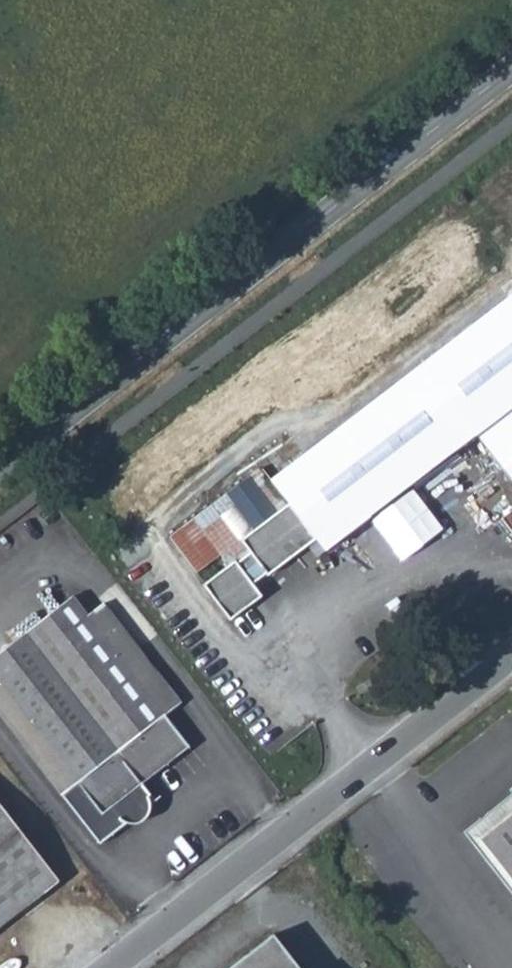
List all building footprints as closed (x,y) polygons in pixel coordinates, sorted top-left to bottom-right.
[(374,400),(428,469),(475,434),(511,480),(511,292),(374,400)] [(428,469),(374,400),(292,464),(346,532),(428,469)] [(346,532),(292,464),(272,479),(288,500),(241,536),(251,548),(236,560),(234,558),(203,582),(230,618),(262,593),(253,583),(268,571),(271,574),(317,538),(326,548),(346,532)] [(499,515),(511,532),(511,504),(499,515)] [(128,819),(138,820),(143,819),(143,807),(156,798),(143,781),(190,744),(165,712),(181,700),(103,600),(87,612),(71,592),(0,648),(0,681),(0,713),(101,840),(128,819)] [(468,824),(511,880),(511,789),(468,824)] [(57,876),(0,802),(0,921),(57,876)] [(275,938),(236,967),(299,967),(275,938)]
